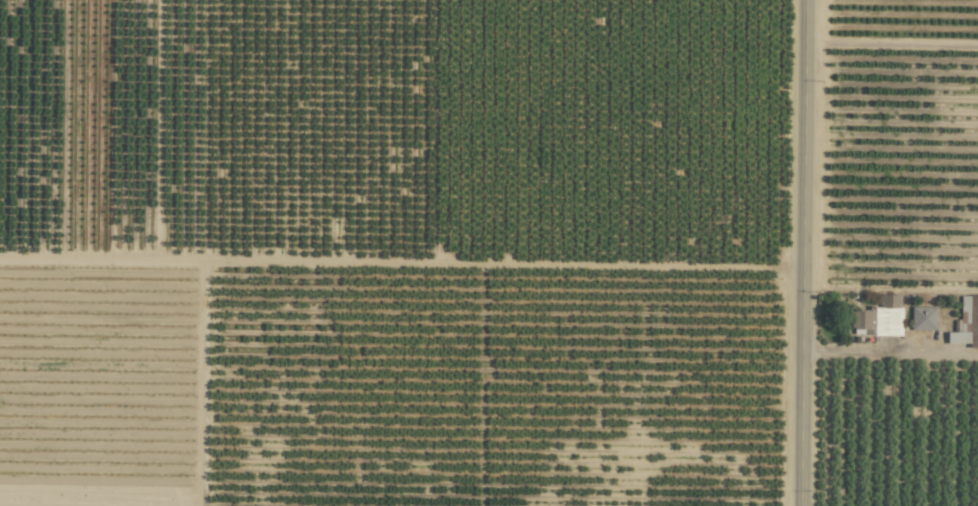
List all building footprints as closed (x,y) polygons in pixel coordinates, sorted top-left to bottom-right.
[(899,335),(899,294),(881,294),(881,309),(852,309),(852,335),(899,335)] [(911,330),(935,330),(935,307),(912,307),(911,330)]
